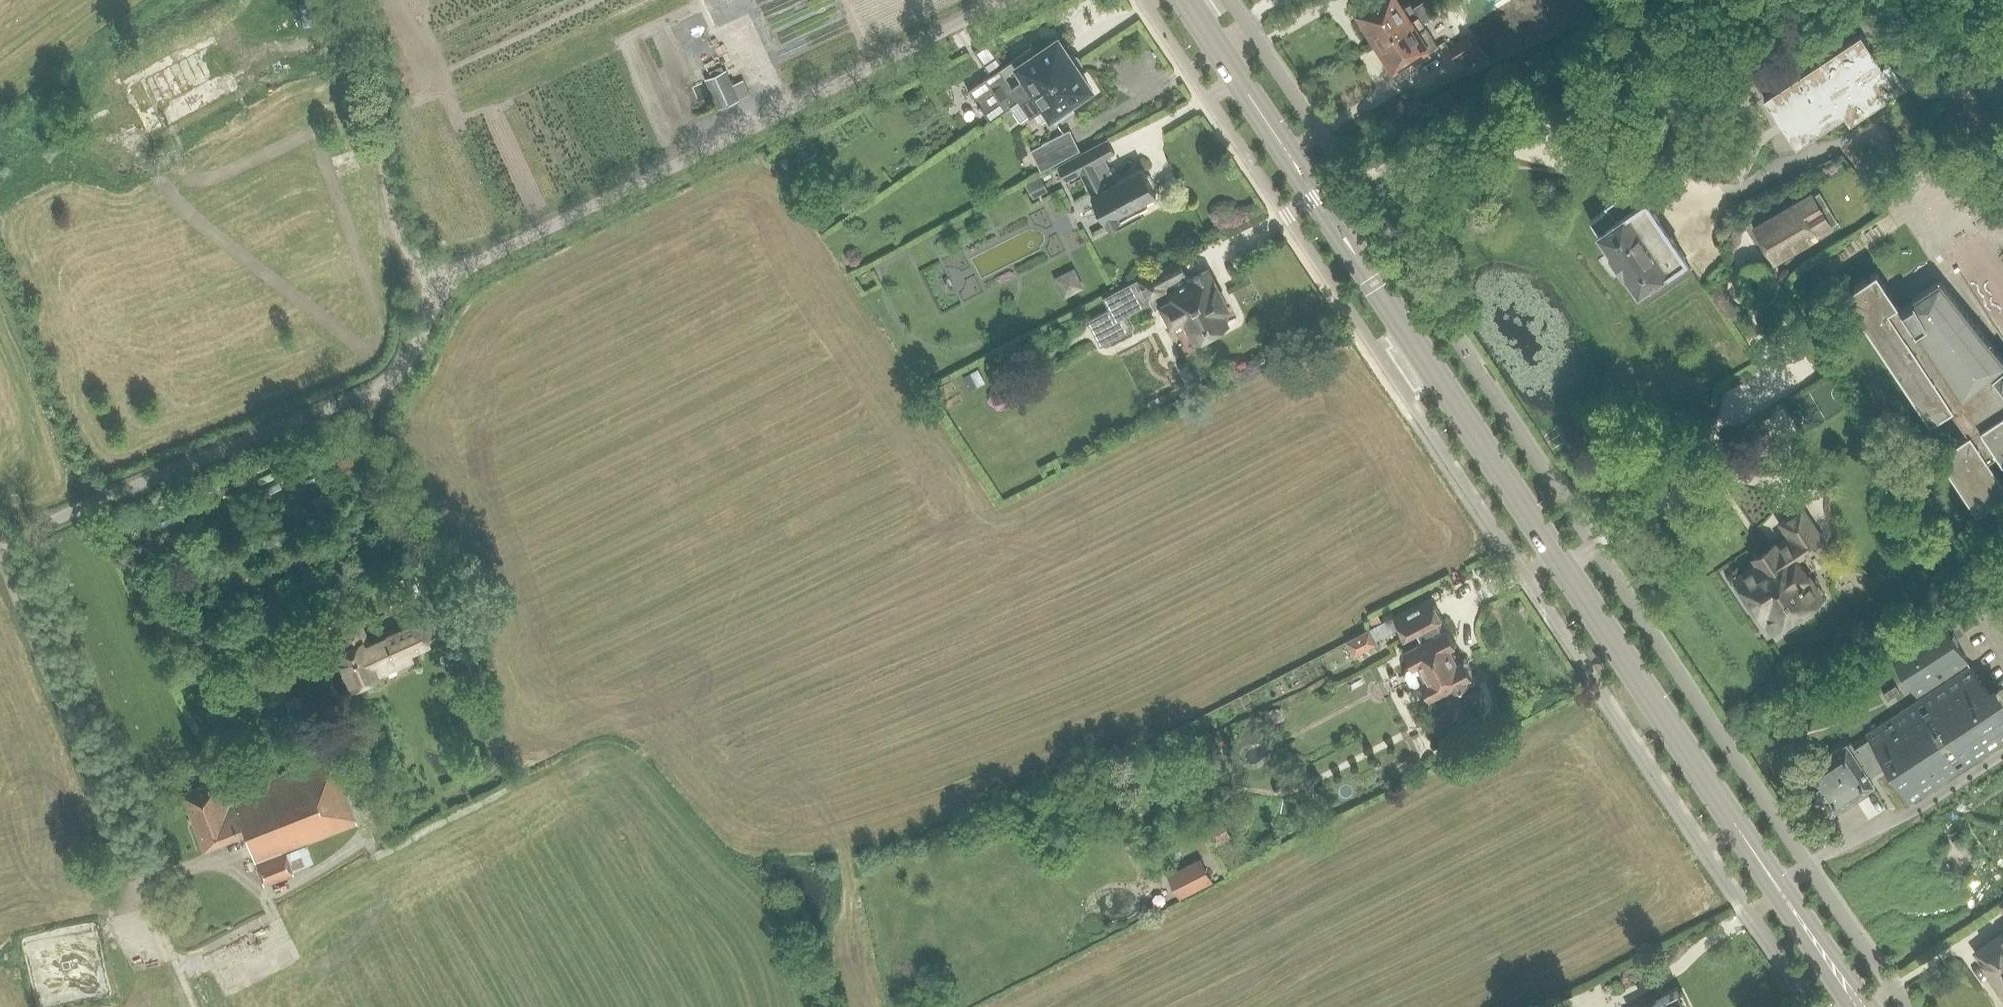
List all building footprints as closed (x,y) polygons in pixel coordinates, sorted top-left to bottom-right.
[(1360,13),(1361,16),(1360,21),(1366,31),(1372,31),(1377,39),(1428,7),(1423,0),(1412,7),(1410,3),(1400,9),(1395,0),(1373,0),(1375,3),(1360,13)] [(1592,10),(1606,3),(1604,0),(1586,0),(1592,10)] [(1428,7),(1377,39),(1383,50),(1382,55),(1388,63),(1393,64),(1395,67),(1410,57),(1413,61),(1437,45),(1422,22),(1433,15),(1428,7)] [(1840,128),(1906,85),(1889,60),(1881,65),(1860,33),(1763,98),(1796,146),(1835,121),(1840,128)] [(1469,39),(1449,52),(1456,62),(1476,50),(1469,39)] [(988,123),(1001,114),(1074,65),(1058,40),(1037,54),(1033,47),(1014,60),(1014,61),(1004,67),(988,44),(975,53),(991,76),(967,92),(988,123)] [(1069,103),(1090,89),(1074,65),(1001,114),(1010,128),(1035,112),(1041,122),(1051,115),(1055,122),(1074,110),(1069,103)] [(728,68),(707,77),(721,108),(750,95),(743,79),(735,83),(728,68)] [(1074,128),(1034,148),(1045,168),(1084,148),(1074,128)] [(1107,140),(1057,166),(1066,181),(1080,174),(1108,227),(1148,207),(1145,201),(1157,195),(1143,168),(1116,181),(1105,159),(1115,154),(1107,140)] [(799,147),(805,160),(817,154),(810,141),(799,147)] [(1041,177),(1026,185),(1033,199),(1048,191),(1041,177)] [(1605,205),(1608,209),(1590,220),(1636,290),(1638,288),(1646,300),(1690,271),(1683,259),(1684,259),(1645,200),(1637,205),(1627,190),(1605,205)] [(1812,195),(1753,229),(1772,262),(1831,227),(1812,195)] [(1150,302),(1153,308),(1161,304),(1171,324),(1183,318),(1194,340),(1227,323),(1221,312),(1228,308),(1208,269),(1193,277),(1193,279),(1186,282),(1183,275),(1184,274),(1177,260),(1108,295),(1114,307),(1091,319),(1104,344),(1136,328),(1128,313),(1150,302)] [(1058,274),(1066,295),(1087,287),(1079,266),(1058,274)] [(2002,365),(2002,364),(2002,359),(1941,282),(1937,281),(1936,281),(1912,296),(1911,298),(1911,300),(1911,301),(1901,308),(1875,270),(1843,292),(1930,421),(1950,408),(1966,432),(1937,451),(1976,510),(2002,493),(2002,480),(1988,457),(1996,451),(2002,460),(2002,459),(2002,365)] [(980,368),(965,376),(972,389),(987,382),(980,368)] [(1815,385),(1826,408),(1848,398),(1837,375),(1815,385)] [(265,488),(274,504),(291,496),(282,479),(265,488)] [(315,495),(323,517),(338,512),(330,489),(315,495)] [(1753,559),(1756,565),(1735,579),(1770,632),(1781,625),(1787,629),(1797,623),(1795,615),(1822,598),(1796,559),(1822,541),(1801,509),(1779,523),(1789,538),(1775,547),(1774,546),(1753,559)] [(293,517),(268,528),(275,543),(299,532),(293,517)] [(1934,591),(1941,587),(1933,574),(1926,579),(1934,591)] [(1378,624),(1346,641),(1346,642),(1353,656),(1378,643),(1376,641),(1399,629),(1403,638),(1417,632),(1421,640),(1403,649),(1411,666),(1407,668),(1405,673),(1410,682),(1415,684),(1420,682),(1428,698),(1451,686),(1453,691),(1468,683),(1465,679),(1471,676),(1469,673),(1470,670),(1466,662),(1463,661),(1462,658),(1456,661),(1449,647),(1454,645),(1430,597),(1392,617),(1378,624)] [(1938,613),(1887,647),(1917,693),(1961,665),(1969,660),(1938,613)] [(337,636),(343,649),(334,653),(349,687),(410,660),(407,653),(426,644),(417,622),(367,644),(359,627),(337,636)] [(1847,742),(1806,769),(1833,811),(1875,783),(1870,776),(1888,764),(1912,800),(2002,740),(2002,711),(1972,664),(1965,669),(1963,670),(1867,733),(1870,738),(1856,747),(1852,741),(1848,743),(1847,742)] [(1896,685),(1884,693),(1889,700),(1901,692),(1896,685)] [(1417,738),(1403,744),(1408,758),(1422,752),(1417,738)] [(263,886),(293,874),(284,852),(357,824),(331,757),(230,795),(223,778),(181,794),(202,850),(243,834),(263,886)] [(1237,836),(1226,817),(1209,826),(1219,846),(1237,836)] [(285,853),(292,871),(313,863),(306,845),(285,853)] [(1203,859),(1172,874),(1184,899),(1215,883),(1203,859)] [(1982,951),(1979,953),(1994,974),(1997,973),(2001,979),(2000,983),(2002,988),(2002,937),(1990,945),(1986,945),(1981,947),(1982,951)] [(1641,1006),(1686,1006),(1685,1005),(1689,1003),(1683,991),(1679,993),(1677,989),(1641,1006)]
